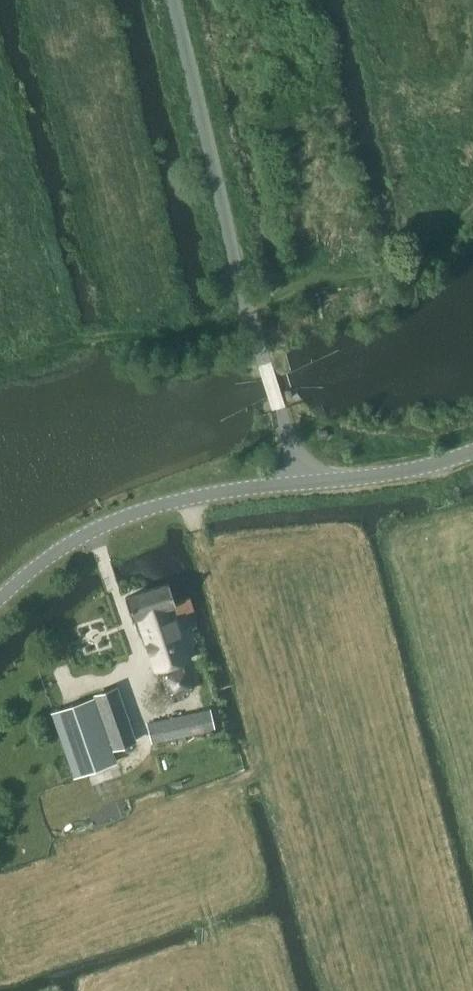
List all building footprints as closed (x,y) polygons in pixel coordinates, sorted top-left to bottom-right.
[(321,437),(329,436),(328,428),(319,430),(321,437)] [(182,603),(177,605),(171,586),(128,600),(134,621),(140,619),(157,673),(191,662),(177,619),(187,616),(182,603)] [(195,690),(188,667),(163,675),(171,698),(195,690)] [(96,697),(52,712),(74,776),(117,761),(113,749),(137,740),(117,686),(95,694),(96,697)] [(153,742),(216,728),(212,709),(148,724),(153,742)]
